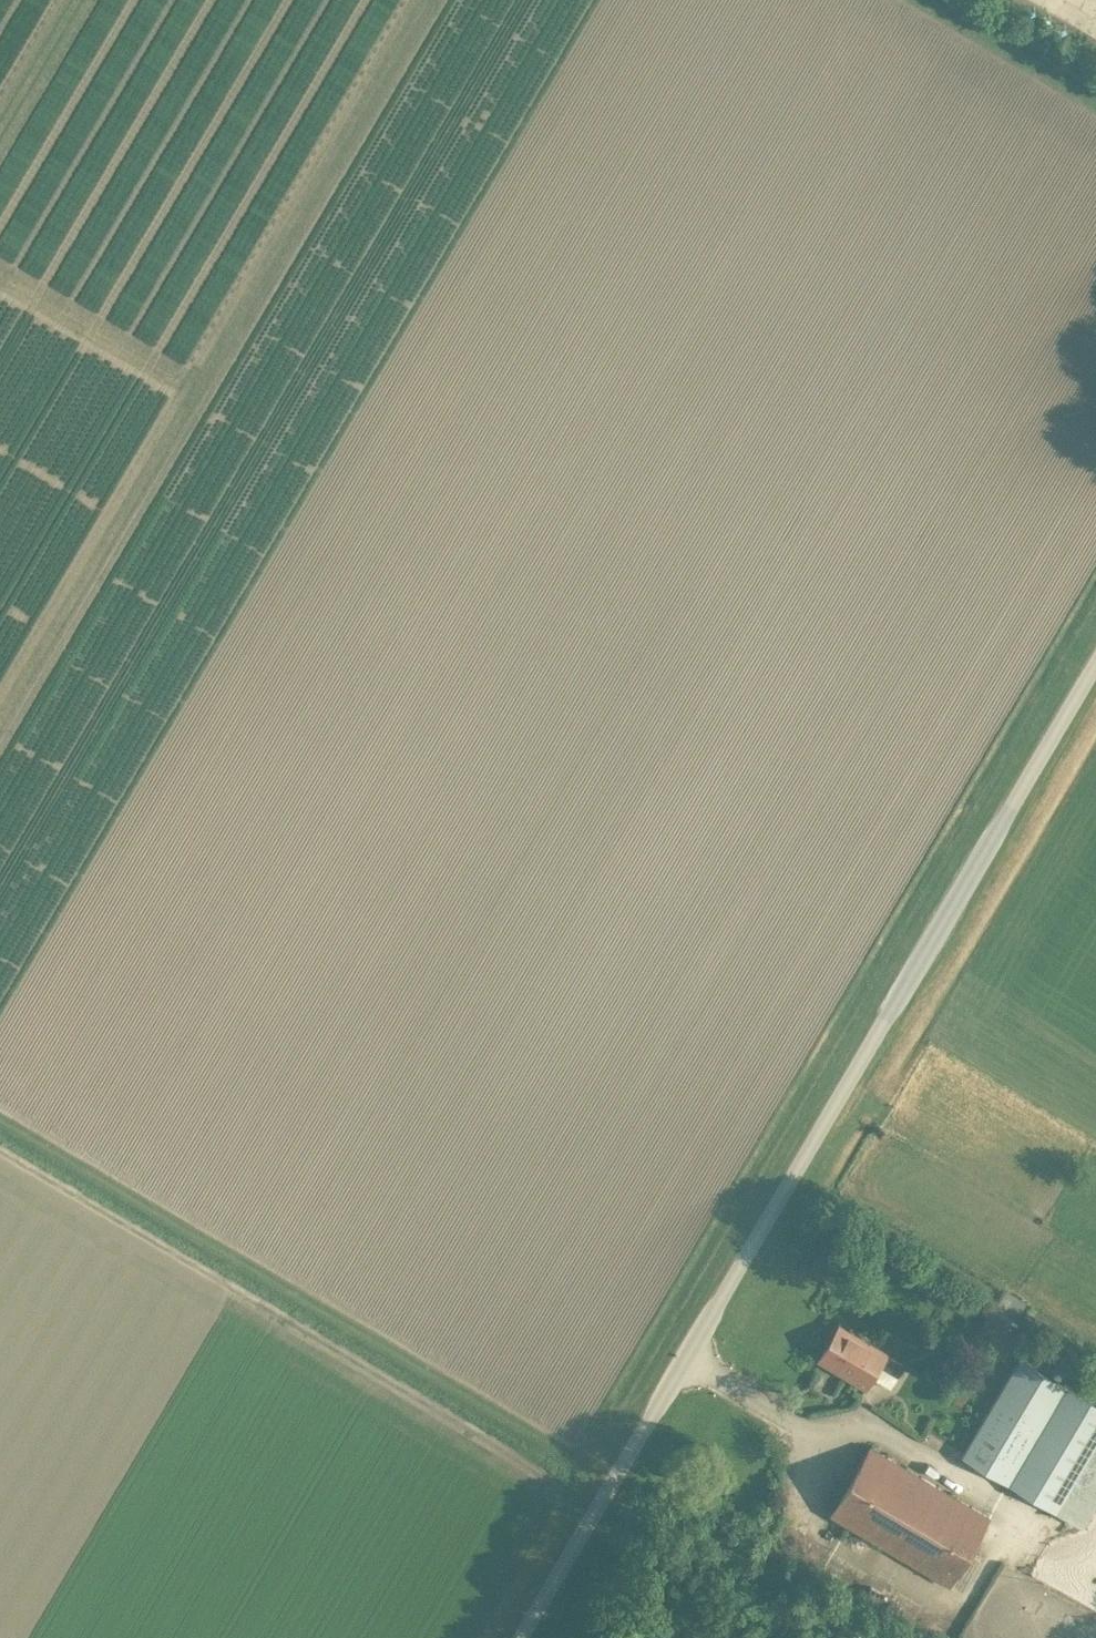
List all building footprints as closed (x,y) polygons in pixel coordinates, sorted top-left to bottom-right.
[(896,1375),(903,1363),(885,1352),(838,1324),(818,1359),(865,1387),(878,1364),(896,1375)] [(1053,1509),(1080,1525),(1095,1498),(1095,1404),(1017,1357),(960,1454),(1053,1509)] [(947,1583),(987,1516),(869,1446),(829,1513),(947,1583)]
